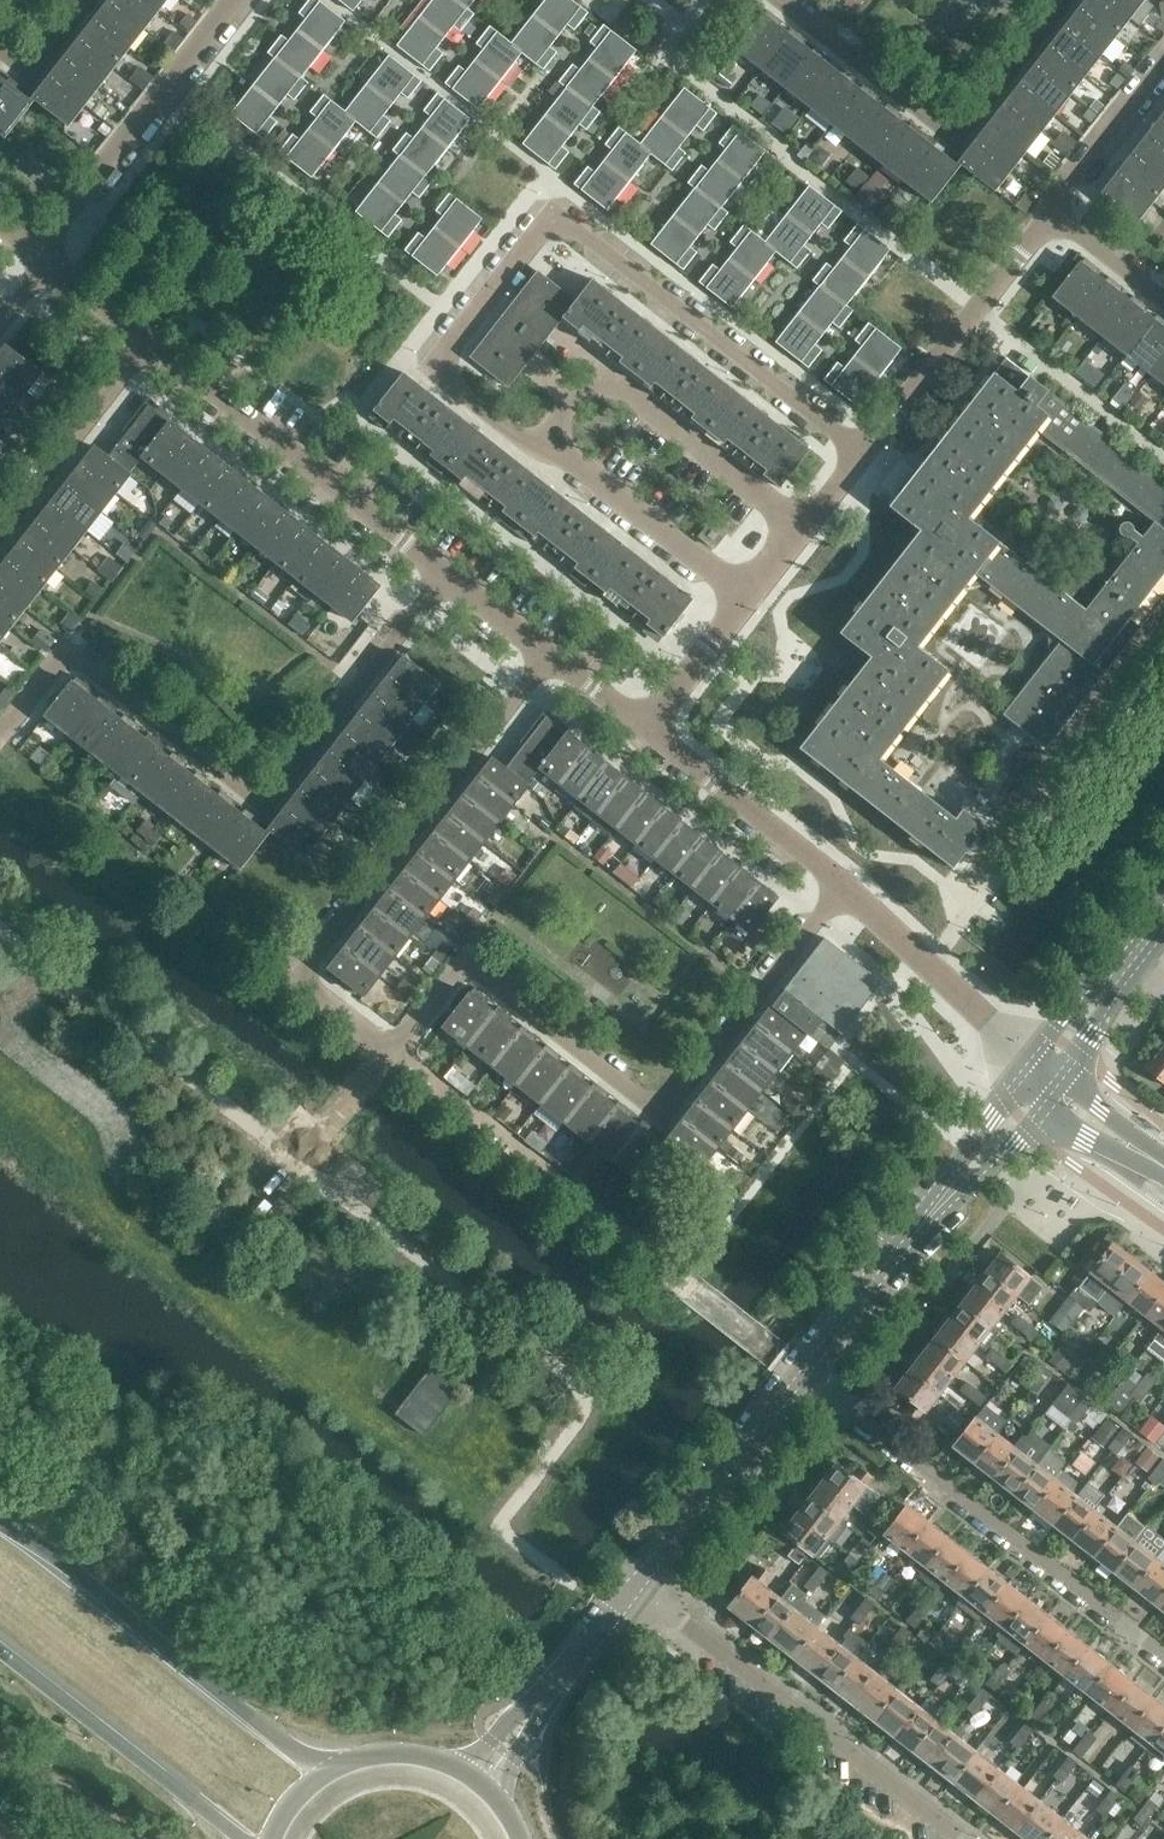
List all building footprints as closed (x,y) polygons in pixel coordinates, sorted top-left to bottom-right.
[(145,0),(111,0),(109,2),(134,21),(144,30),(159,11),(145,0)] [(159,11),(168,0),(145,0),(159,11)] [(346,21),(319,0),(310,0),(299,13),(307,19),(298,30),(324,50),(346,21)] [(363,0),(340,0),(354,11),(363,0)] [(468,8),(468,9),(455,0),(433,0),(420,17),(446,37),(454,26),(462,32),(475,14),(468,8)] [(468,8),(475,0),(455,0),(468,9),(468,8)] [(573,0),(546,0),(534,15),(560,35),(568,24),(576,30),(589,13),(573,0)] [(1106,0),(1087,0),(1079,10),(1115,37),(1130,18),(1106,0)] [(1130,18),(1144,0),(1106,0),(1130,18)] [(144,30),(134,21),(109,2),(94,21),(129,49),(144,30)] [(789,34),(788,34),(773,22),(777,17),(768,10),(764,15),(737,49),(762,68),(789,34)] [(1115,37),(1079,10),(1065,29),(1100,56),(1115,37)] [(551,47),(560,35),(534,15),(512,43),(512,44),(523,53),(544,70),(558,52),(551,47)] [(437,48),(446,37),(420,17),(398,45),(431,71),(444,54),(437,48)] [(129,49),(94,21),(80,40),(115,68),(129,49)] [(615,79),(637,51),(637,50),(604,25),(591,42),(598,48),(589,59),(615,79)] [(501,80),(523,53),(512,44),(512,43),(491,26),(477,43),(484,49),(476,60),(501,80)] [(786,87),(813,53),(812,53),(798,41),(802,36),(792,28),(788,34),(789,34),(762,68),(786,87)] [(1100,56),(1065,29),(1050,48),(1085,75),(1100,56)] [(302,77),(323,51),(324,50),(298,30),(290,41),(282,35),(268,52),(276,58),(301,78),(302,77)] [(115,68),(80,40),(65,59),(100,87),(115,68)] [(810,106),(837,72),(836,71),(822,60),(826,55),(816,47),(812,53),(813,53),(786,87),(810,106)] [(1085,75),(1050,48),(1035,67),(1070,94),(1085,75)] [(423,81),(390,55),(368,84),(393,104),(402,93),(409,99),(423,81)] [(309,83),(308,82),(302,77),(301,78),(276,58),(254,85),(280,105),(288,94),(296,100),(309,83)] [(100,87),(65,59),(50,78),(85,106),(100,87)] [(593,108),(594,107),(614,80),(615,79),(589,59),(581,70),(573,65),(560,82),(567,88),(593,108)] [(479,109),(500,81),(501,80),(476,60),(467,71),(459,66),(446,83),(479,109)] [(861,91),(860,90),(846,79),(850,74),(840,66),(836,71),(837,72),(810,106),(834,125),(861,91)] [(1070,94),(1035,67),(1020,86),(1055,113),(1070,94)] [(32,103),(16,90),(20,85),(10,78),(6,83),(7,84),(0,93),(0,133),(5,137),(32,103)] [(85,106),(50,78),(35,98),(70,125),(85,106)] [(384,115),(393,104),(368,84),(346,111),(345,113),(356,121),(378,138),(392,121),(384,115)] [(271,116),(280,105),(254,85),(232,114),(265,140),(278,122),(271,116)] [(858,144),(885,110),(884,109),(870,98),(874,93),(864,85),(860,90),(861,91),(834,125),(858,144)] [(1055,113),(1020,86),(1005,105),(1041,132),(1055,113)] [(601,112),(599,111),(594,107),(593,108),(567,88),(546,115),(571,135),(580,124),(587,130),(601,112)] [(718,114),(685,88),(663,116),(688,136),(697,125),(704,131),(718,114)] [(448,147),(471,119),(438,93),(424,110),(432,116),(423,127),(448,147)] [(335,149),(356,121),(345,113),(346,111),(324,94),(311,112),(318,118),(309,129),(335,149)] [(909,129),(909,128),(894,117),(898,112),(888,104),(884,109),(885,110),(858,144),(882,163),(909,129)] [(1041,132),(1005,105),(990,124),(1026,151),(1041,132)] [(563,146),(571,135),(546,115),(523,144),(556,170),(570,152),(563,146)] [(679,147),(688,136),(663,116),(641,144),(640,145),(651,154),(673,171),(687,153),(679,147)] [(1162,117),(1147,136),(1163,150),(1163,119),(1162,117)] [(933,148),(933,147),(918,136),(922,131),(913,123),(909,128),(909,129),(882,163),(906,182),(933,148)] [(1026,151),(990,124),(976,143),(1011,170),(1026,151)] [(744,180),(766,151),(733,126),(719,143),(727,149),(718,160),(744,180)] [(426,176),(427,175),(448,148),(448,147),(423,127),(414,139),(407,133),(393,150),(400,156),(426,176)] [(630,181),(651,154),(640,145),(641,144),(619,127),(606,144),(613,150),(604,161),(630,181)] [(313,177),(335,149),(309,129),(301,140),(293,134),(280,152),(313,177)] [(1147,136),(1132,155),(1163,180),(1163,150),(1147,136)] [(931,202),(958,167),(942,155),(946,150),(937,142),(933,147),(933,148),(906,182),(931,202)] [(1011,170),(976,143),(960,162),(996,190),(1011,170)] [(1132,155),(1118,174),(1153,202),(1163,187),(1163,180),(1132,155)] [(434,180),(433,179),(427,175),(426,176),(400,156),(379,183),(404,203),(413,192),(420,198),(434,180)] [(722,207),(744,180),(718,160),(709,171),(702,165),(688,182),(696,188),(721,208),(722,207)] [(608,210),(629,182),(630,181),(604,161),(596,172),(588,167),(575,184),(608,210)] [(1153,202),(1118,174),(1102,194),(1137,222),(1153,202)] [(396,214),(404,203),(379,183),(356,212),(389,237),(403,220),(396,214)] [(843,211),(834,205),(810,186),(788,215),(813,234),(822,223),(829,229),(843,211)] [(729,213),(722,207),(721,208),(696,188),(674,216),(700,236),(708,225),(716,230),(729,213)] [(461,247),(483,219),(450,193),(437,210),(444,216),(435,227),(461,247)] [(804,246),(813,234),(788,215),(766,242),(766,243),(776,251),(798,268),(811,251),(804,246)] [(691,247),(700,236),(674,216),(652,244),(684,270),(698,252),(691,247)] [(868,278),(891,249),(858,223),(844,241),(852,247),(843,258),(868,278)] [(755,279),(776,251),(766,243),(766,242),(744,224),(730,242),(738,248),(729,259),(755,279)] [(438,276),(461,247),(435,227),(426,238),(419,233),(405,250),(438,276)] [(847,305),(868,279),(868,278),(843,258),(834,269),(827,263),(813,280),(820,286),(846,306),(847,305)] [(1106,282),(1105,282),(1091,271),(1095,265),(1085,258),(1081,263),(1054,297),(1079,316),(1106,282)] [(732,308),(754,280),(755,279),(729,259),(721,270),(713,264),(700,282),(732,308)] [(533,293),(546,277),(538,271),(525,288),(526,289),(527,288),(533,293)] [(541,299),(554,283),(546,277),(533,293),(541,299)] [(1130,301),(1129,301),(1115,289),(1119,284),(1109,277),(1105,282),(1106,282),(1079,316),(1103,335),(1130,301)] [(665,335),(639,315),(594,279),(577,301),(564,317),(635,373),(665,335)] [(549,305),(561,289),(554,283),(541,299),(549,305)] [(854,311),(847,305),(846,306),(820,286),(799,314),(824,334),(833,322),(840,328),(854,311)] [(545,338),(562,317),(563,316),(556,311),(549,305),(541,299),(533,293),(527,288),(526,289),(509,310),(509,311),(527,325),(521,333),(539,347),(538,347),(539,348),(546,339),(545,338)] [(556,311),(569,295),(561,289),(549,305),(556,311)] [(563,318),(564,317),(577,301),(569,295),(556,311),(563,316),(562,317),(563,318)] [(1127,354),(1154,320),(1139,308),(1143,303),(1133,296),(1129,301),(1130,301),(1103,335),(1127,354)] [(539,347),(521,333),(527,325),(509,311),(509,310),(508,309),(501,319),(502,319),(485,341),(485,342),(493,348),(503,356),(512,363),(520,370),(521,369),(538,347),(539,347)] [(816,345),(824,334),(799,314),(776,342),(809,368),(823,350),(816,345)] [(1163,327),(1163,326),(1163,320),(1158,314),(1154,320),(1127,354),(1152,373),(1163,358),(1163,328),(1163,327)] [(880,377),(902,348),(869,323),(856,340),(863,346),(854,357),(880,377)] [(739,393),(709,369),(665,335),(635,373),(709,431),(739,393)] [(481,365),(493,348),(485,342),(485,341),(484,340),(471,357),(481,365)] [(18,353),(24,346),(16,341),(11,348),(18,353)] [(7,346),(0,355),(0,372),(27,393),(42,373),(7,346)] [(490,372),(503,356),(493,348),(481,365),(490,372)] [(500,380),(512,363),(503,356),(490,372),(500,380)] [(956,818),(881,759),(950,671),(919,647),(976,574),(1061,640),(1004,714),(1047,747),(1163,598),(1163,481),(1006,357),(916,474),(909,468),(892,490),(899,495),(890,506),(921,530),(841,633),(860,648),(872,657),(800,748),(954,868),(979,836),(974,832),(982,822),(964,808),(956,818)] [(857,405),(880,377),(854,357),(846,368),(838,362),(825,380),(857,405)] [(1152,373),(1163,383),(1163,358),(1152,373)] [(509,387),(522,370),(521,369),(520,370),(512,363),(500,380),(509,387)] [(0,372),(0,403),(12,412),(27,393),(0,372)] [(477,429),(404,372),(375,411),(376,411),(373,414),(388,425),(390,423),(403,432),(432,456),(430,458),(445,470),(477,429)] [(811,449),(764,413),(739,393),(709,431),(781,488),(811,449)] [(143,457),(170,422),(169,421),(172,417),(149,399),(136,416),(131,422),(124,430),(127,433),(109,457),(130,474),(143,457)] [(0,403),(0,427),(12,412),(0,403)] [(163,472),(190,437),(171,422),(170,422),(143,457),(163,472)] [(549,486),(477,429),(445,470),(460,482),(462,479),(463,480),(467,475),(478,484),(474,489),(492,503),(496,498),(507,507),(504,512),(505,512),(502,515),(517,526),(549,486)] [(182,487),(209,452),(190,437),(163,472),(182,487)] [(130,474),(109,457),(96,447),(81,466),(116,494),(131,474),(130,474)] [(200,502),(228,466),(209,452),(182,487),(200,502)] [(116,494),(81,466),(66,485),(101,513),(116,494)] [(220,517),(247,481),(228,466),(200,502),(220,517)] [(239,532),(266,496),(247,481),(220,517),(239,532)] [(101,513),(66,485),(51,504),(86,532),(101,513)] [(621,542),(549,486),(517,526),(532,538),(534,535),(535,536),(539,531),(550,540),(547,545),(564,559),(568,554),(580,563),(576,568),(577,569),(575,571),(589,583),(621,542)] [(258,546),(285,511),(266,496),(239,532),(258,546)] [(86,532),(51,504),(36,523),(72,551),(86,532)] [(277,561),(304,526),(285,511),(258,546),(277,561)] [(72,551),(36,523),(21,542),(57,570),(72,551)] [(295,576),(323,541),(304,526),(277,561),(295,576)] [(314,591),(342,556),(323,541),(295,576),(314,591)] [(57,570),(21,542),(7,561),(42,589),(57,570)] [(694,599),(621,542),(589,583),(604,595),(606,592),(607,593),(611,588),(622,597),(619,602),(637,616),(640,611),(652,620),(648,624),(649,625),(647,628),(661,639),(663,637),(664,637),(694,599)] [(333,606),(361,570),(342,556),(314,591),(333,606)] [(7,561),(0,569),(0,586),(27,607),(42,589),(7,561)] [(353,621),(381,586),(361,570),(333,606),(353,621)] [(0,586),(0,617),(12,627),(27,607),(0,586)] [(0,617),(0,642),(12,627),(0,617)] [(440,684),(429,677),(404,657),(389,677),(424,704),(440,684)] [(98,701),(98,700),(83,689),(87,684),(78,677),(74,682),(73,681),(47,716),(71,735),(98,701)] [(424,704),(389,677),(374,696),(409,723),(424,704)] [(96,754),(122,720),(122,719),(107,708),(111,703),(102,695),(98,700),(98,701),(71,735),(96,754)] [(409,723),(374,696),(359,715),(395,742),(409,723)] [(528,785),(541,768),(568,733),(567,732),(570,728),(547,710),(533,727),(529,733),(522,742),(525,744),(507,768),(528,785)] [(120,773),(147,739),(146,738),(131,727),(135,722),(126,714),(122,719),(122,720),(96,754),(120,773)] [(395,742),(359,715),(345,734),(380,761),(395,742)] [(171,758),(170,757),(156,746),(160,741),(150,733),(146,738),(147,739),(120,773),(144,792),(171,758)] [(560,783),(588,748),(568,733),(541,768),(560,783)] [(380,761),(345,734),(330,752),(365,780),(380,761)] [(580,798),(607,763),(588,748),(560,783),(580,798)] [(195,776),(194,776),(180,765),(184,759),(174,752),(170,757),(171,758),(144,792),(168,811),(195,776)] [(365,780),(330,752),(315,771),(350,799),(365,780)] [(528,785),(507,768),(494,758),(478,777),(514,805),(529,785),(528,785)] [(598,813),(626,778),(607,763),(580,798),(598,813)] [(192,829),(219,795),(218,795),(204,783),(208,778),(198,771),(194,776),(195,776),(168,811),(192,829)] [(350,799),(315,771),(300,790),(335,818),(350,799)] [(514,805),(478,777),(463,796),(499,824),(514,805)] [(617,828),(645,793),(626,778),(598,813),(617,828)] [(243,814),(242,814),(228,802),(232,797),(222,790),(218,795),(219,795),(192,829),(216,848),(243,814)] [(335,818),(300,790),(285,809),(320,837),(335,818)] [(636,842),(664,807),(645,793),(617,828),(636,842)] [(499,824),(463,796),(449,816),(484,843),(499,824)] [(655,857),(683,822),(664,807),(636,842),(655,857)] [(241,868),(268,834),(252,821),(256,816),(246,809),(242,814),(243,814),(216,848),(241,868)] [(320,837),(285,809),(270,829),(305,856),(320,837)] [(484,843),(449,816),(434,834),(469,862),(484,843)] [(674,872),(702,837),(683,822),(655,857),(674,872)] [(469,862),(434,834),(419,853),(454,881),(469,862)] [(693,887),(721,852),(702,837),(674,872),(693,887)] [(712,902),(740,867),(721,852),(693,887),(712,902)] [(454,881),(419,853),(404,872),(439,900),(454,881)] [(731,916),(759,882),(740,867),(712,902),(731,916)] [(439,900),(404,872),(389,891),(424,919),(439,900)] [(751,932),(778,897),(759,882),(731,916),(751,932)] [(424,919),(389,891),(374,910),(410,938),(424,919)] [(410,938),(374,910),(360,929),(395,957),(410,938)] [(395,957),(360,929),(345,948),(380,976),(395,957)] [(875,990),(873,977),(874,975),(826,938),(786,989),(773,1006),(806,1032),(819,1015),(842,1033),(876,990),(875,990)] [(380,976),(345,948),(330,968),(365,995),(380,976)] [(469,1046),(496,1012),(495,1011),(480,1000),(484,995),(475,988),(471,993),(471,992),(444,1027),(469,1046)] [(520,1031),(519,1030),(505,1019),(509,1014),(499,1006),(495,1011),(496,1012),(469,1046),(493,1065),(520,1031)] [(807,1033),(806,1032),(773,1006),(772,1006),(757,1025),(792,1053),(807,1033)] [(517,1084),(544,1050),(543,1049),(529,1038),(533,1033),(523,1025),(519,1030),(520,1031),(493,1065),(517,1084)] [(792,1053),(757,1025),(742,1044),(777,1072),(792,1053)] [(568,1068),(553,1057),(557,1052),(547,1044),(543,1049),(544,1050),(517,1084),(541,1103),(568,1068)] [(777,1072),(742,1044),(727,1063),(762,1091),(777,1072)] [(1160,1048),(1144,1068),(1163,1083),(1163,1051),(1160,1048)] [(565,1121),(592,1087),(577,1076),(581,1070),(572,1063),(568,1068),(541,1103),(565,1121)] [(762,1091),(727,1063),(712,1082),(748,1109),(762,1091)] [(590,1141),(616,1106),(601,1095),(605,1089),(596,1082),(592,1087),(565,1121),(590,1141)] [(748,1109),(712,1082),(698,1101),(733,1128),(748,1109)] [(614,1159),(641,1125),(640,1125),(626,1113),(630,1108),(620,1101),(616,1106),(590,1141),(614,1159)] [(733,1128),(698,1101),(683,1120),(718,1147),(733,1128)] [(639,1179),(665,1145),(650,1132),(654,1127),(644,1119),(640,1125),(641,1125),(614,1159),(639,1179)] [(718,1147),(683,1120),(667,1140),(703,1167),(718,1147)] [(1109,1287),(1133,1257),(1114,1242),(1091,1272),(1109,1287)] [(1031,1276),(1002,1254),(998,1258),(995,1258),(990,1265),(990,1269),(988,1271),(1017,1293),(1023,1285),(1030,1277),(1031,1276)] [(1127,1300),(1150,1271),(1133,1257),(1109,1287),(1127,1300)] [(1017,1293),(988,1271),(979,1283),(977,1281),(973,1286),(1004,1310),(1017,1293)] [(1163,1289),(1163,1282),(1150,1271),(1127,1300),(1145,1314),(1163,1289)] [(1041,1286),(1030,1277),(1023,1285),(1035,1294),(1041,1286)] [(1004,1310),(973,1286),(969,1292),(971,1293),(962,1304),(991,1327),(1004,1310)] [(1080,1301),(1086,1293),(1078,1287),(1071,1295),(1080,1301)] [(1163,1325),(1163,1289),(1145,1314),(1162,1328),(1163,1325)] [(1097,1302),(1086,1293),(1080,1301),(1091,1310),(1097,1302)] [(991,1327),(962,1304),(953,1316),(951,1314),(947,1319),(978,1344),(991,1327)] [(1022,1331),(1028,1323),(1019,1315),(1012,1323),(1022,1331)] [(978,1344),(947,1319),(943,1325),(945,1326),(936,1338),(965,1360),(978,1344)] [(1032,1338),(1038,1330),(1028,1323),(1022,1331),(1032,1338)] [(965,1360),(936,1338),(927,1349),(926,1347),(921,1353),(952,1376),(965,1360)] [(1114,1362),(1121,1353),(1112,1347),(1106,1355),(1114,1362)] [(996,1364),(1002,1356),(993,1349),(986,1357),(996,1364)] [(952,1376),(921,1353),(917,1358),(919,1359),(910,1371),(939,1393),(952,1376)] [(1106,1373),(1114,1362),(1106,1355),(1097,1367),(1106,1373)] [(1006,1372),(1012,1364),(1002,1356),(996,1364),(1006,1372)] [(424,1435),(463,1386),(434,1364),(396,1413),(424,1435)] [(1045,1381),(1054,1370),(1046,1364),(1037,1375),(1045,1381)] [(926,1410),(939,1393),(910,1371),(908,1373),(905,1374),(900,1380),(900,1384),(897,1388),(914,1402),(907,1411),(917,1419),(925,1410),(926,1410)] [(1150,1390),(1157,1382),(1147,1374),(1141,1383),(1150,1390)] [(1038,1391),(1045,1381),(1037,1375),(1030,1385),(1038,1391)] [(970,1397),(977,1389),(967,1381),(961,1389),(970,1397)] [(1141,1401),(1150,1390),(1141,1383),(1132,1394),(1141,1401)] [(980,1405),(987,1397),(977,1389),(970,1397),(980,1405)] [(1085,1413),(1094,1402),(1086,1395),(1077,1406),(1085,1413)] [(1078,1422),(1085,1413),(1077,1406),(1069,1416),(1078,1422)] [(955,1429),(962,1420),(952,1413),(945,1422),(955,1429)] [(975,1462),(997,1434),(980,1421),(957,1447),(964,1453),(964,1456),(970,1461),(973,1460),(975,1462)] [(1125,1444),(1134,1433),(1126,1427),(1117,1438),(1125,1444)] [(1006,1457),(1014,1447),(997,1434),(975,1462),(995,1477),(1009,1460),(1006,1457)] [(1117,1454),(1125,1444),(1117,1438),(1109,1447),(1117,1454)] [(1015,1493),(1037,1465),(1014,1447),(1006,1457),(1009,1460),(995,1477),(1015,1493)] [(865,1485),(873,1476),(862,1467),(855,1477),(838,1463),(826,1479),(824,1477),(820,1482),(834,1493),(851,1506),(866,1486),(865,1485)] [(1046,1488),(1054,1478),(1037,1465),(1015,1493),(1035,1509),(1049,1491),(1046,1488)] [(1163,1476),(1163,1475),(1156,1469),(1149,1478),(1157,1485),(1163,1476)] [(1055,1524),(1077,1496),(1054,1478),(1046,1488),(1049,1491),(1035,1509),(1055,1524)] [(851,1506),(834,1493),(820,1482),(817,1487),(818,1488),(810,1500),(838,1522),(851,1506)] [(1085,1520),(1093,1509),(1077,1496),(1055,1524),(1075,1540),(1089,1522),(1085,1520)] [(838,1522),(810,1500),(801,1511),(799,1509),(795,1514),(826,1538),(838,1522)] [(907,1549),(928,1522),(926,1520),(925,1517),(920,1513),(916,1513),(910,1507),(889,1536),(907,1549)] [(1095,1555),(1116,1527),(1093,1509),(1085,1520),(1089,1522),(1075,1540),(1095,1555)] [(826,1538),(795,1514),(792,1518),(794,1520),(785,1532),(813,1554),(826,1538)] [(934,1555),(948,1538),(928,1522),(907,1549),(923,1562),(931,1552),(934,1555)] [(1125,1551),(1133,1541),(1116,1527),(1095,1555),(1115,1571),(1129,1553),(1125,1551)] [(947,1580),(968,1553),(948,1538),(934,1555),(931,1552),(923,1562),(947,1580)] [(1135,1587),(1156,1559),(1133,1541),(1125,1551),(1129,1553),(1115,1571),(1135,1587)] [(974,1586),(988,1569),(968,1553),(947,1580),(963,1593),(971,1583),(974,1586)] [(1156,1559),(1135,1587),(1143,1593),(1144,1596),(1149,1601),(1153,1600),(1163,1609),(1163,1612),(1163,1565),(1156,1559)] [(822,1582),(829,1573),(821,1566),(813,1576),(822,1582)] [(777,1596),(762,1584),(771,1573),(762,1567),(754,1578),(753,1577),(730,1606),(754,1625),(777,1596)] [(986,1612),(1008,1584),(988,1569),(974,1586),(971,1583),(963,1593),(986,1612)] [(887,1589),(895,1579),(886,1573),(879,1582),(887,1589)] [(814,1592),(822,1582),(813,1576),(806,1586),(814,1592)] [(879,1599),(887,1589),(879,1582),(870,1593),(879,1599)] [(1014,1617),(1028,1600),(1008,1584),(986,1612),(1003,1624),(1011,1614),(1014,1617)] [(776,1631),(793,1609),(777,1596),(754,1625),(774,1640),(779,1634),(776,1631)] [(868,1613),(874,1604),(866,1599),(859,1607),(868,1613)] [(1026,1643),(1048,1616),(1028,1600),(1014,1617),(1011,1614),(1003,1624),(1026,1643)] [(923,1617),(931,1607),(923,1601),(915,1611),(923,1617)] [(860,1623),(868,1613),(859,1607),(852,1617),(860,1623)] [(794,1656),(817,1627),(793,1609),(776,1631),(779,1634),(774,1640),(783,1647),(783,1651),(789,1655),(792,1655),(794,1656)] [(915,1628),(923,1617),(915,1611),(907,1621),(915,1628)] [(1054,1648),(1068,1631),(1048,1616),(1026,1643),(1043,1656),(1051,1645),(1054,1648)] [(904,1642),(912,1632),(904,1625),(896,1636),(904,1642)] [(823,1668),(840,1646),(834,1641),(817,1627),(794,1656),(796,1658),(796,1661),(802,1665),(805,1665),(814,1672),(819,1665),(823,1668)] [(1066,1674),(1088,1647),(1068,1631),(1054,1648),(1051,1645),(1043,1656),(1066,1674)] [(967,1651),(974,1641),(966,1635),(959,1645),(967,1651)] [(896,1652),(904,1642),(896,1636),(888,1645),(896,1652)] [(958,1662),(967,1651),(959,1645),(950,1655),(958,1662)] [(834,1687),(856,1659),(840,1646),(823,1668),(819,1665),(814,1672),(834,1687)] [(1134,1683),(1127,1678),(1126,1677),(1125,1673),(1120,1669),(1116,1669),(1106,1661),(1105,1658),(1099,1653),(1096,1653),(1088,1647),(1066,1674),(1113,1710),(1134,1683)] [(855,1694),(873,1671),(856,1659),(834,1687),(854,1703),(859,1696),(855,1694)] [(947,1676),(955,1666),(947,1659),(939,1670),(947,1676)] [(1003,1680),(1011,1670),(1003,1664),(995,1673),(1003,1680)] [(940,1686),(947,1676),(939,1670),(932,1679),(940,1686)] [(874,1718),(896,1690),(873,1671),(855,1694),(859,1696),(854,1703),(862,1710),(863,1713),(869,1717),(872,1717),(874,1718)] [(995,1690),(1003,1680),(995,1673),(987,1684),(995,1690)] [(1140,1716),(1154,1699),(1134,1683),(1113,1710),(1136,1728),(1144,1718),(1140,1716)] [(984,1704),(992,1694),(984,1688),(976,1698),(984,1704)] [(902,1730),(920,1708),(896,1690),(874,1718),(876,1720),(876,1723),(882,1728),(885,1727),(894,1734),(899,1728),(902,1730)] [(1044,1712),(1052,1702),(1046,1697),(1038,1707),(1044,1712)] [(976,1714),(984,1704),(976,1698),(968,1708),(976,1714)] [(1163,1727),(1163,1707),(1154,1699),(1140,1716),(1144,1718),(1136,1728),(1153,1742),(1163,1727)] [(1036,1723),(1044,1712),(1038,1707),(1030,1718),(1036,1723)] [(914,1750),(936,1721),(920,1708),(902,1730),(899,1728),(894,1734),(914,1750)] [(935,1756),(953,1734),(936,1721),(914,1750),(933,1765),(939,1759),(935,1756)] [(1027,1738),(1035,1728),(1027,1722),(1019,1732),(1027,1738)] [(1153,1742),(1163,1750),(1163,1727),(1153,1742)] [(1090,1747),(1097,1738),(1089,1731),(1081,1741),(1090,1747)] [(1019,1748),(1027,1738),(1019,1732),(1011,1742),(1019,1748)] [(954,1781),(976,1752),(953,1734),(935,1756),(939,1759),(933,1765),(942,1772),(943,1775),(948,1780),(952,1779),(954,1781)] [(1081,1758),(1090,1747),(1081,1741),(1073,1752),(1081,1758)] [(982,1793),(1000,1770),(976,1752),(954,1781),(955,1782),(956,1786),(962,1790),(965,1790),(974,1797),(979,1790),(982,1793)] [(1070,1772),(1078,1762),(1070,1756),(1062,1766),(1070,1772)] [(1133,1781),(1140,1771),(1132,1765),(1125,1775),(1133,1781)] [(1063,1782),(1070,1772),(1062,1766),(1054,1775),(1063,1782)] [(1022,1824),(1039,1801),(1000,1770),(982,1793),(979,1790),(974,1797),(1020,1833),(1025,1826),(1022,1824)] [(1124,1792),(1133,1781),(1125,1775),(1116,1786),(1124,1792)] [(1113,1806),(1121,1796),(1113,1789),(1105,1799),(1113,1806)] [(1106,1816),(1113,1806),(1105,1799),(1098,1809),(1106,1816)] [(1062,1820),(1039,1801),(1022,1824),(1025,1826),(1020,1833),(1028,1838),(1047,1838),(1062,1820)] [(1086,1838),(1062,1820),(1047,1838),(1085,1838),(1086,1838)]
